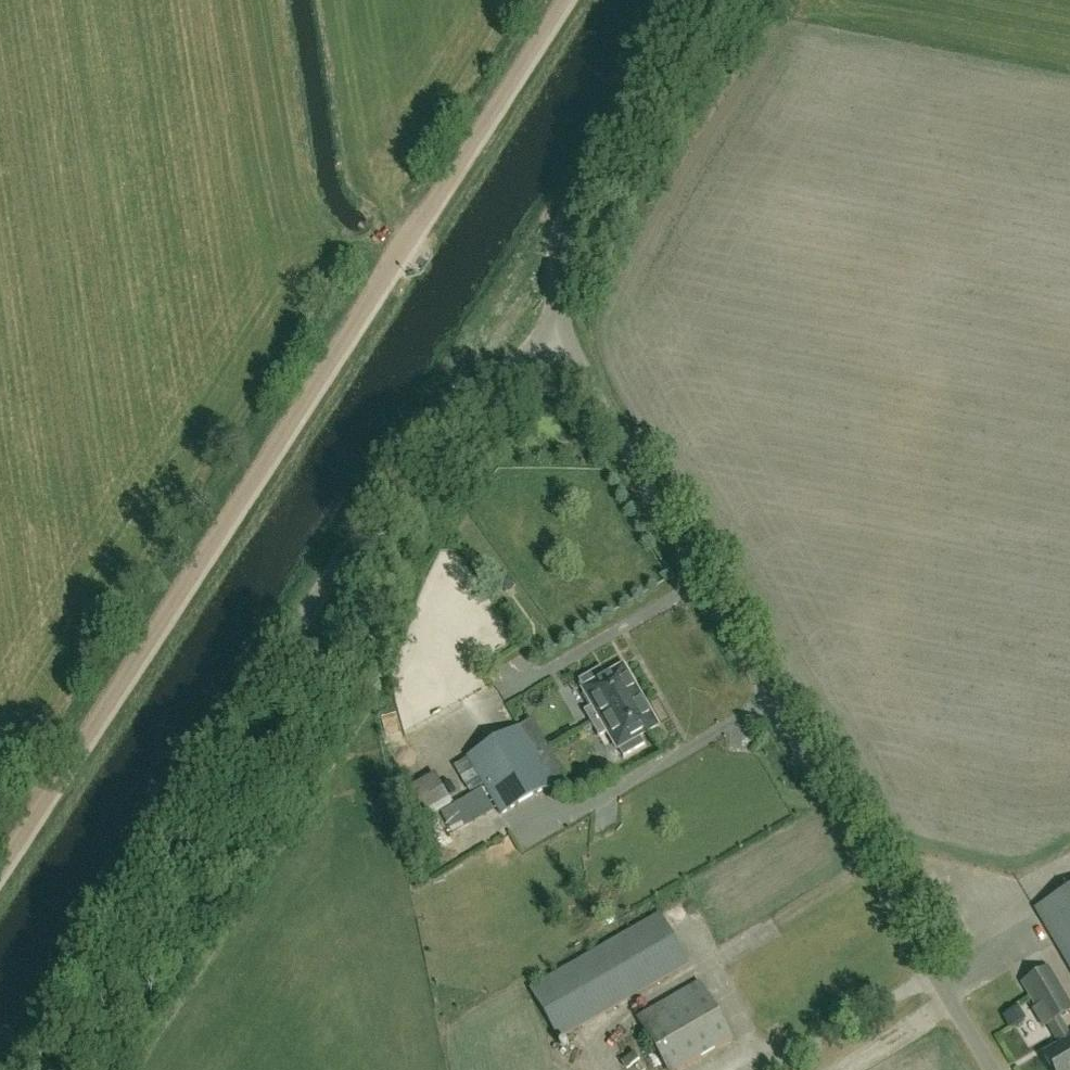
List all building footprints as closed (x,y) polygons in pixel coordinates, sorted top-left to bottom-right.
[(604,675),(600,669),(578,681),(582,688),(580,689),(589,706),(580,711),(589,727),(642,696),(624,664),(604,675)] [(409,713),(426,710),(422,687),(405,691),(409,713)] [(641,740),(661,728),(642,696),(589,727),(598,743),(608,737),(617,753),(619,752),(623,759),(645,746),(641,740)] [(432,736),(442,735),(440,711),(430,712),(432,736)] [(468,759),(501,816),(552,787),(519,729),(468,759)] [(461,843),(447,817),(437,822),(451,848),(461,843)] [(1069,969),(1069,888),(1035,909),(1069,969)] [(688,964),(659,915),(530,990),(559,1039),(688,964)] [(1048,968),(1024,983),(1039,1010),(1061,1046),(1044,1056),(1052,1069),(1069,1069),(1069,1039),(1058,1019),(1069,1012),(1069,1004),(1048,968)] [(699,983),(637,1019),(667,1069),(679,1069),(732,1039),(699,983)] [(1018,1008),(1004,1016),(1014,1033),(1027,1024),(1018,1008)]
